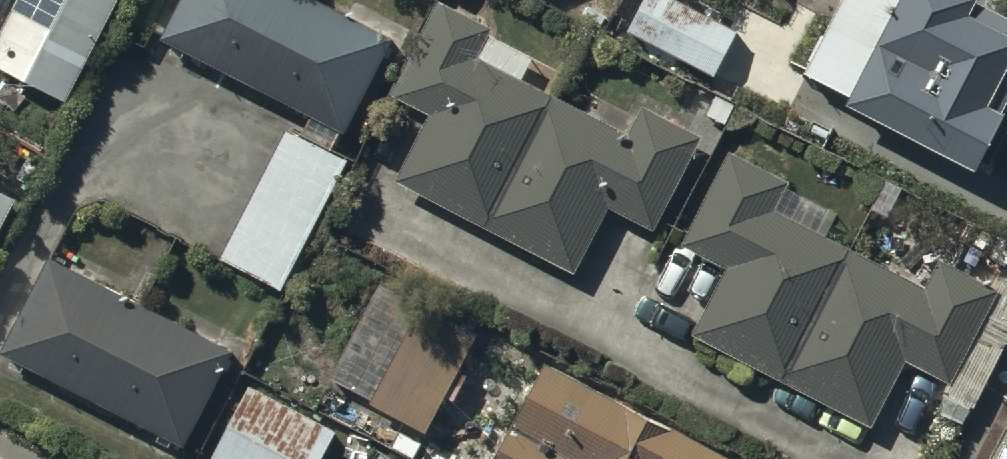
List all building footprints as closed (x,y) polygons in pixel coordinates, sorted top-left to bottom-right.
[(0,55),(0,68),(65,102),(118,0),(29,0),(0,55)] [(170,42),(262,89),(308,0),(192,0),(170,42)] [(311,0),(308,0),(262,89),(349,134),(396,44),(311,0)] [(734,38),(666,0),(651,0),(633,34),(712,78),(734,38)] [(967,0),(850,0),(811,75),(983,164),(1006,118),(1006,21),(967,0)] [(490,228),(552,105),(472,64),(488,33),(444,10),(400,95),(438,115),(403,184),(490,228)] [(632,145),(552,105),(490,228),(577,271),(612,202),(650,221),(693,136),(649,113),(632,145)] [(290,136),(226,257),(283,286),(346,166),(290,136)] [(788,381),(850,258),(770,217),(786,186),(742,163),(698,249),(736,268),(701,337),(788,381)] [(0,196),(0,232),(15,203),(0,196)] [(931,298),(850,258),(788,381),(875,424),(910,355),(948,374),(991,289),(947,266),(931,298)] [(144,311),(52,264),(5,354),(97,402),(144,311)] [(425,432),(475,338),(383,290),(334,383),(425,432)] [(231,356),(144,311),(97,402),(184,447),(231,356)] [(545,373),(501,458),(714,458),(545,373)] [(253,397),(219,458),(326,458),(336,441),(253,397)]
